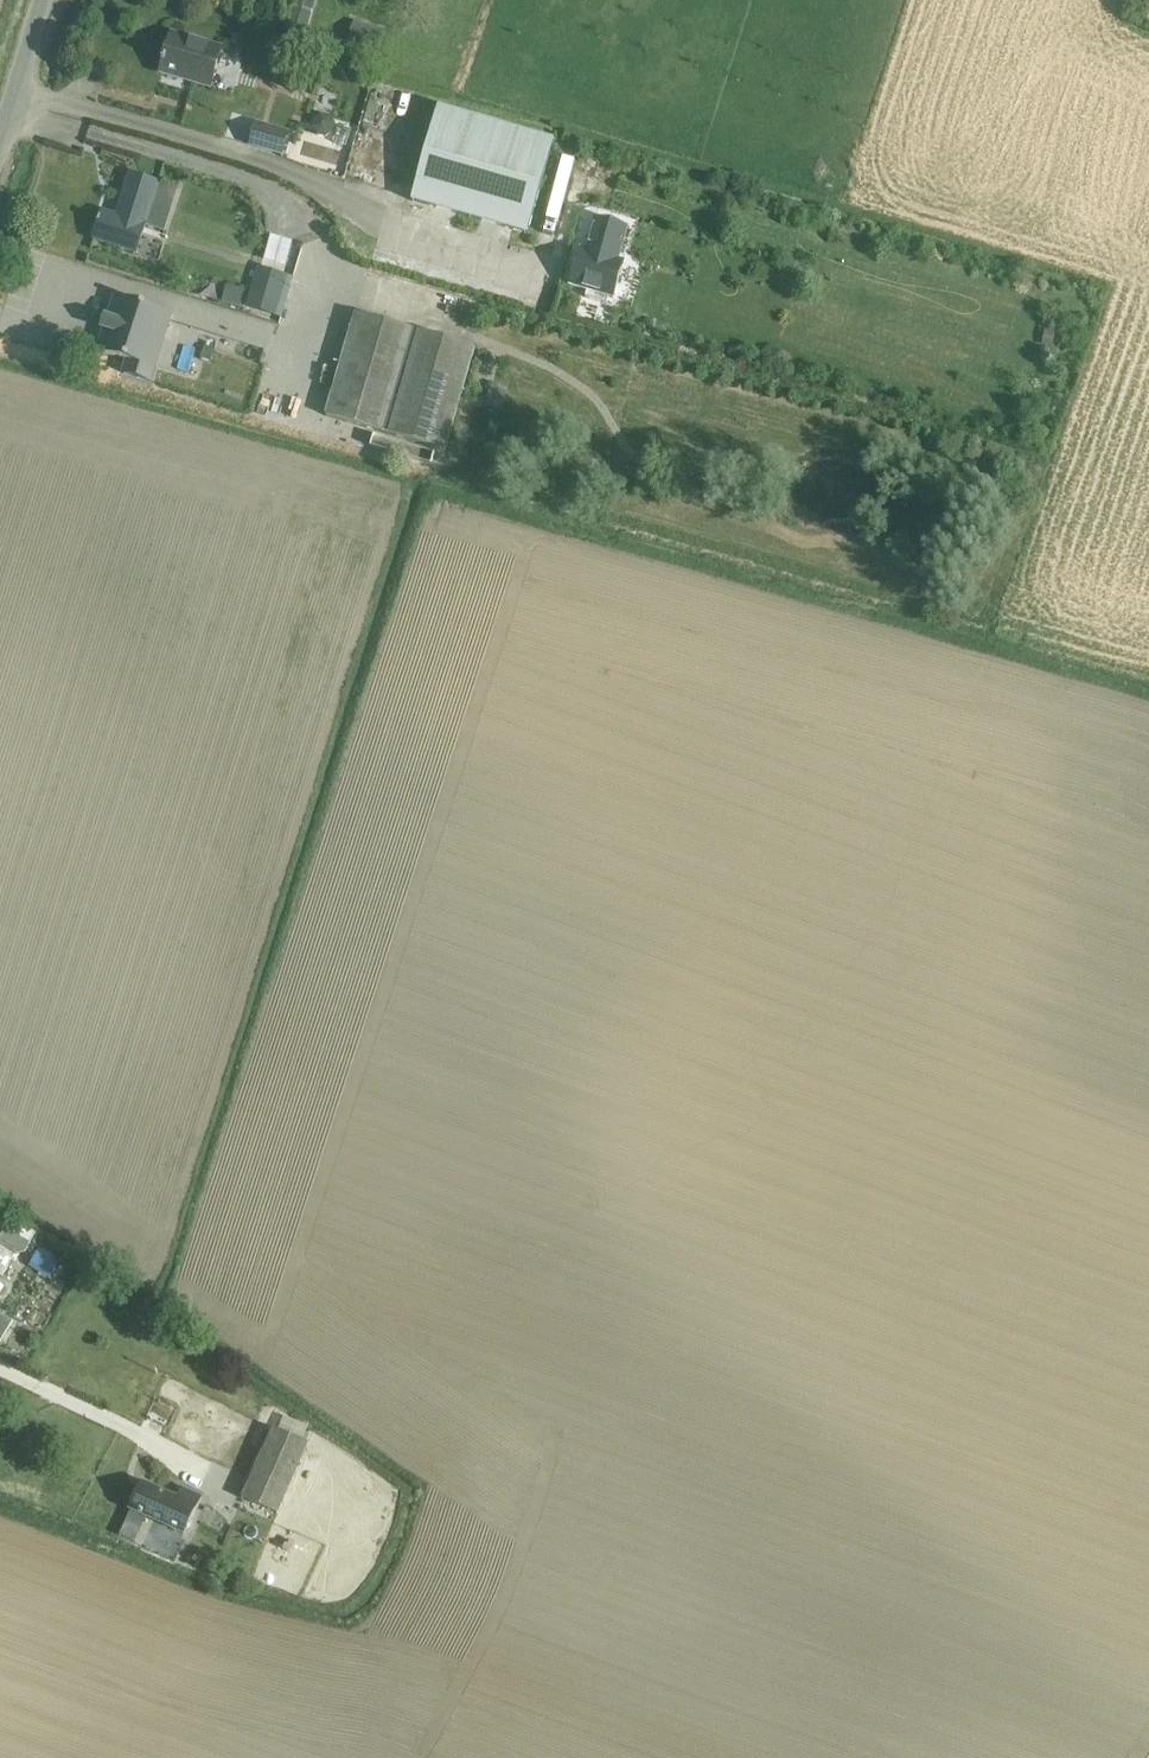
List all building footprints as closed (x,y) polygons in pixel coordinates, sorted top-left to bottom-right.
[(285,23),(306,29),(314,0),(292,0),(285,23)] [(385,32),(355,23),(350,43),(380,52),(385,32)] [(161,73),(185,80),(210,88),(221,48),(172,34),(165,58),(164,58),(163,60),(163,62),(164,63),(163,64),(161,73)] [(383,166),(392,103),(365,99),(356,162),(383,166)] [(438,108),(412,202),(528,234),(554,141),(438,108)] [(314,119),(312,129),(318,137),(327,139),(335,133),(337,124),(332,116),(322,114),(314,119)] [(253,122),(248,143),(280,152),(285,131),(253,122)] [(94,240),(138,254),(160,184),(128,174),(115,215),(103,211),(94,240)] [(586,297),(608,304),(610,297),(614,298),(624,262),(619,260),(628,228),(596,219),(587,251),(581,249),(571,286),(588,291),(586,297)] [(270,239),(263,261),(283,267),(289,244),(270,239)] [(288,278),(260,270),(249,307),(277,315),(288,278)] [(227,286),(222,303),(239,308),(244,291),(227,286)] [(102,341),(98,352),(127,361),(129,361),(135,363),(142,366),(148,348),(153,330),(160,332),(163,334),(165,334),(169,321),(171,314),(138,304),(116,297),(112,309),(108,319),(105,318),(103,324),(102,329),(105,330),(102,341)] [(212,325),(217,308),(185,298),(180,315),(212,325)] [(475,348),(357,314),(327,417),(446,451),(475,348)] [(254,315),(252,330),(280,333),(282,318),(254,315)] [(204,354),(202,360),(203,361),(210,363),(214,350),(206,348),(205,351),(204,354)] [(0,1239),(0,1246),(16,1254),(25,1253),(30,1243),(5,1229),(0,1239)] [(307,1447),(272,1431),(242,1499),(277,1515),(307,1447)] [(130,1508),(187,1534),(203,1500),(181,1489),(176,1500),(141,1483),(130,1508)]
